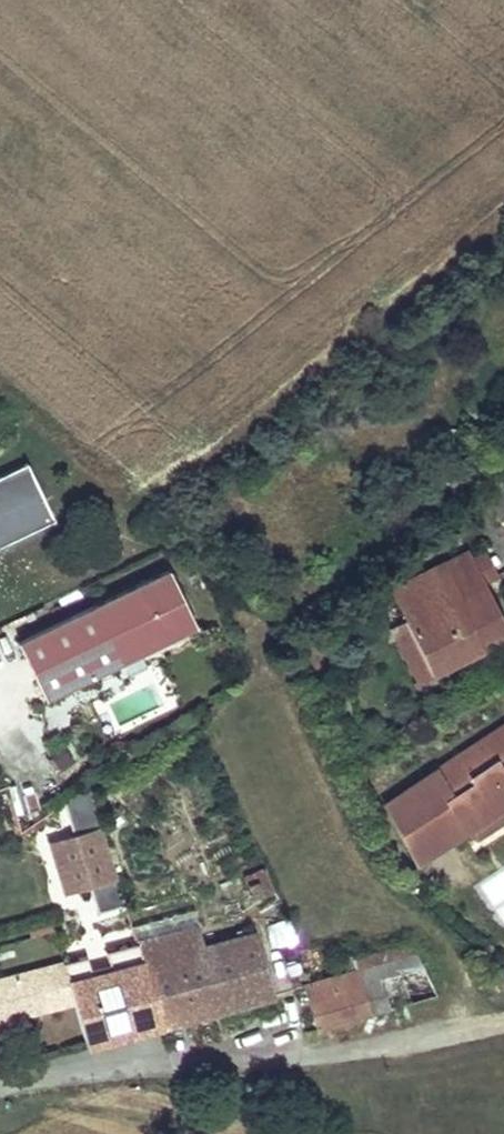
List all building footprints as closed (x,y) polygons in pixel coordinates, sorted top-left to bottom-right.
[(449,428),(448,443),(459,444),(461,430),(449,428)] [(55,520),(27,463),(0,476),(0,546),(55,520)] [(499,577),(485,550),(470,558),(484,585),(499,577)] [(503,638),(503,625),(484,585),(470,558),(467,552),(390,589),(405,620),(432,674),(484,649),(503,638)] [(45,698),(171,638),(157,610),(183,598),(169,570),(19,643),(45,698)] [(171,638),(196,625),(183,598),(157,610),(171,638)] [(432,674),(405,620),(389,628),(416,683),(432,674)] [(479,741),(480,742),(386,804),(418,864),(470,829),(503,806),(503,725),(479,741)] [(125,904),(88,785),(64,802),(74,834),(48,842),(64,895),(90,887),(98,913),(125,904)] [(503,825),(503,806),(470,829),(478,842),(503,825)] [(264,867),(243,875),(252,899),(272,889),(264,867)] [(329,938),(323,916),(289,925),(295,946),(329,938)] [(275,995),(255,933),(205,947),(199,927),(138,944),(161,1026),(275,995)] [(161,1026),(138,944),(105,952),(109,965),(90,970),(86,957),(64,963),(75,1002),(85,1039),(108,1033),(106,1026),(126,1021),(129,1035),(161,1026)] [(317,1028),(435,993),(417,953),(360,970),(357,961),(355,962),(354,958),(347,960),(350,972),(304,985),(317,1028)] [(64,963),(0,980),(0,1021),(75,1002),(64,963)] [(87,1046),(129,1035),(126,1021),(106,1026),(108,1033),(85,1039),(87,1046)]
